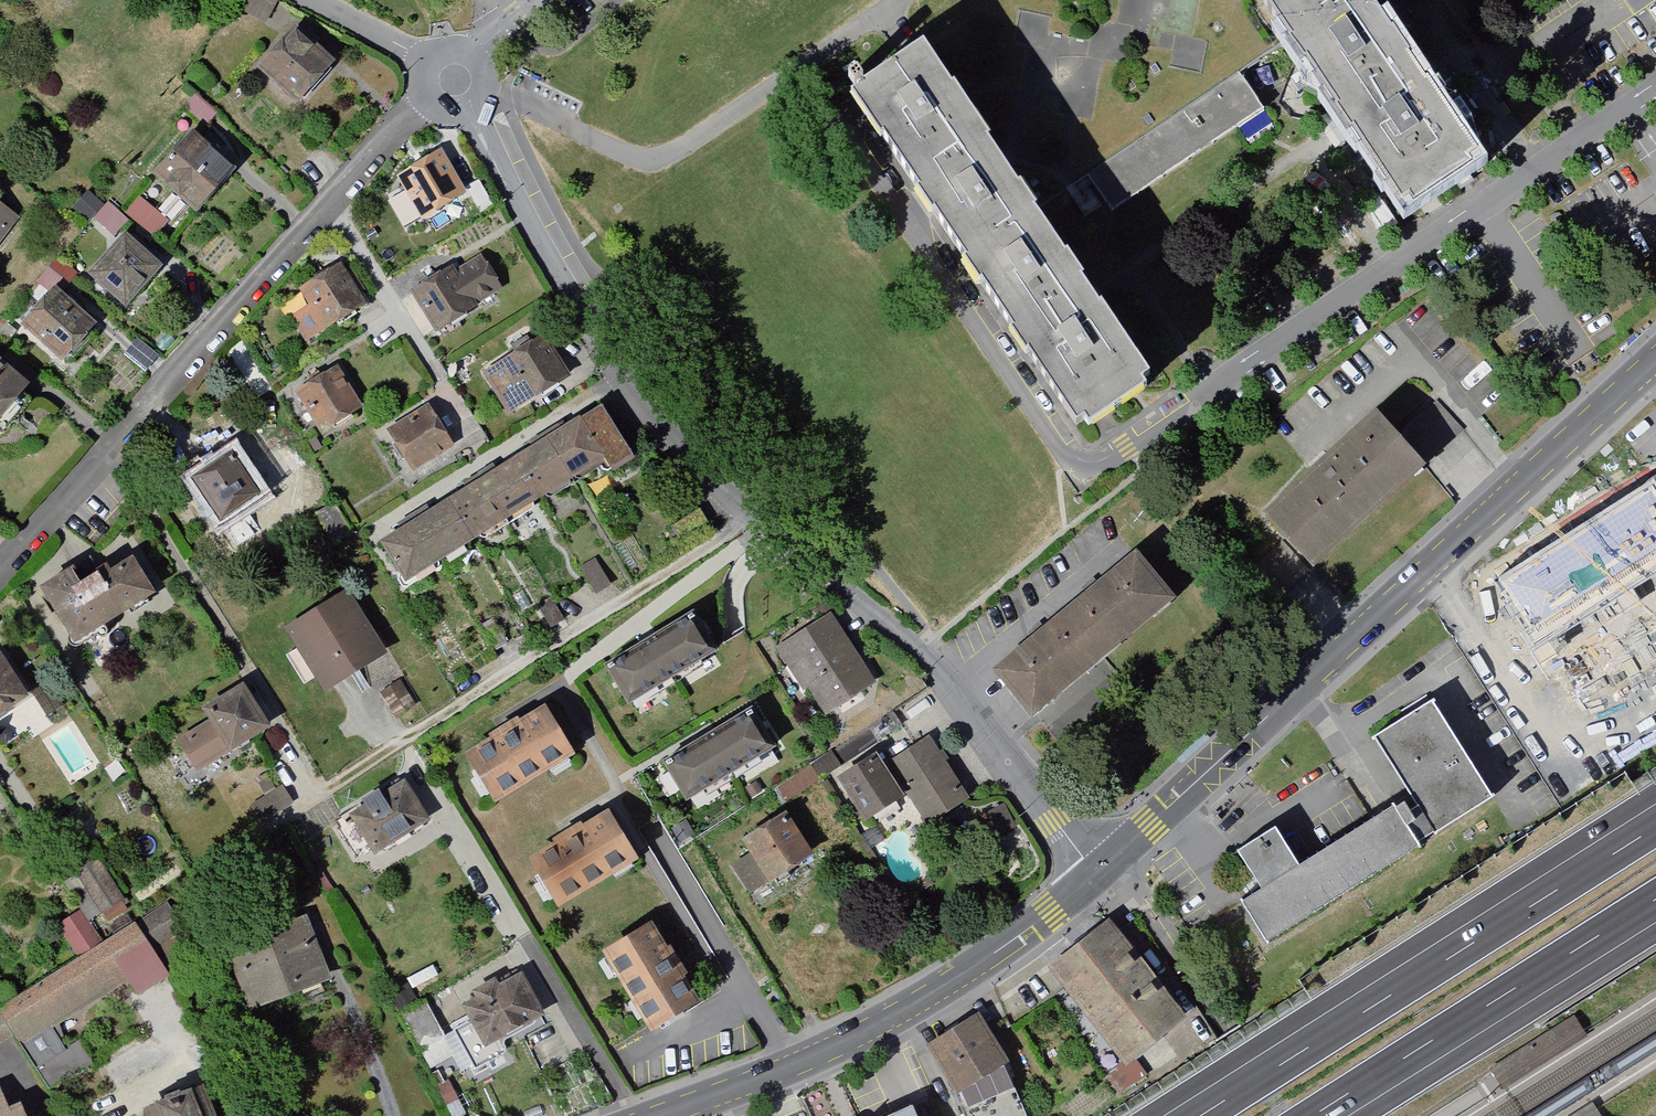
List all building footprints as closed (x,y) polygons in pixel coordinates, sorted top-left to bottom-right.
[(1061,223),(1300,60),(1259,0),(997,0),(951,31),(937,41),(1061,223)] [(1300,60),(1406,214),(1481,164),(1382,19),(1368,0),(1259,0),(1300,60)] [(1382,19),(1410,0),(1368,0),(1382,19)] [(937,41),(927,27),(839,87),(1078,435),(1166,375),(1061,223),(937,41)] [(284,36),(251,76),(290,108),(323,68),(284,36)] [(179,114),(200,131),(211,118),(190,100),(179,114)] [(179,135),(138,182),(184,221),(224,175),(179,135)] [(386,176),(413,224),(454,201),(428,153),(386,176)] [(476,181),(461,189),(475,215),(490,207),(476,181)] [(123,222),(153,247),(166,231),(132,203),(120,219),(123,222)] [(111,237),(123,222),(106,208),(94,223),(111,237)] [(10,219),(0,211),(0,233),(10,219)] [(115,237),(77,280),(116,315),(154,272),(115,237)] [(472,253),(404,296),(430,337),(498,294),(472,253)] [(356,310),(334,270),(274,304),(297,344),(356,310)] [(8,331),(49,368),(85,328),(44,291),(8,331)] [(538,337),(475,374),(500,417),(563,380),(538,337)] [(286,395),(309,439),(354,415),(330,371),(286,395)] [(14,388),(0,377),(0,405),(14,388)] [(1463,432),(1437,403),(1390,445),(1416,474),(1463,432)] [(531,451),(556,495),(595,472),(600,481),(606,482),(632,467),(632,461),(600,408),(531,451)] [(446,454),(420,410),(378,435),(404,479),(446,454)] [(1364,417),(1241,527),(1266,557),(1293,585),(1416,474),(1390,445),(1364,417)] [(497,472),(524,517),(556,495),(531,451),(497,472)] [(182,484),(214,531),(258,501),(227,454),(182,484)] [(464,492),(491,537),(524,517),(497,472),(464,492)] [(434,510),(459,554),(491,537),(464,492),(434,510)] [(1491,599),(1526,653),(1655,572),(1655,523),(1644,504),(1491,599)] [(434,510),(403,528),(428,572),(459,554),(434,510)] [(403,528),(368,547),(394,591),(428,572),(403,528)] [(1131,558),(981,683),(1020,729),(1169,604),(1131,558)] [(23,593),(60,651),(139,602),(117,567),(82,589),(68,565),(23,593)] [(336,596),(272,637),(313,700),(377,659),(336,596)] [(825,609),(770,645),(818,717),(873,681),(825,609)] [(689,618),(604,667),(627,706),(711,657),(689,618)] [(18,705),(0,674),(0,716),(18,705)] [(395,682),(377,693),(391,716),(409,705),(395,682)] [(197,727),(163,749),(184,780),(258,733),(232,692),(191,718),(197,727)] [(1272,829),(1229,857),(1250,888),(1226,904),(1265,963),(1497,811),(1427,705),(1370,742),(1411,803),(1302,875),(1272,829)] [(494,796),(571,752),(544,706),(467,750),(494,796)] [(771,767),(776,765),(747,711),(655,761),(684,814),(771,767)] [(889,716),(865,728),(874,745),(897,733),(889,716)] [(879,753),(832,781),(860,826),(903,800),(925,836),(966,812),(994,859),(1029,839),(995,781),(964,800),(929,742),(887,767),(879,753)] [(803,766),(811,784),(834,774),(826,756),(803,766)] [(356,815),(342,823),(365,860),(423,825),(397,781),(351,808),(356,815)] [(244,812),(254,830),(287,812),(278,795),(244,812)] [(558,903),(635,859),(608,812),(531,856),(558,903)] [(351,868),(365,860),(342,823),(339,817),(325,826),(351,868)] [(714,860),(740,902),(809,861),(785,818),(714,860)] [(72,877),(96,918),(120,904),(96,863),(72,877)] [(0,1008),(0,1046),(4,1044),(13,1056),(44,1104),(90,1076),(76,1045),(60,1052),(50,1032),(122,983),(134,1000),(162,981),(145,955),(174,936),(153,905),(97,944),(71,959),(0,1008)] [(79,915),(54,930),(71,959),(97,944),(79,915)] [(218,947),(241,1010),(324,981),(302,917),(218,947)] [(605,951),(651,1027),(697,999),(651,923),(605,951)] [(1105,928),(1038,984),(1129,1091),(1196,1036),(1105,928)] [(509,976),(445,1012),(472,1059),(536,1023),(509,976)] [(421,1005),(393,1019),(412,1057),(439,1043),(421,1005)] [(971,1115),(1040,1115),(995,1018),(938,1043),(971,1115)] [(136,1111),(138,1115),(205,1115),(195,1089),(136,1111)] [(1570,1115),(1602,1115),(1597,1108),(1593,1101),(1577,1112),(1570,1115)] [(928,1103),(902,1115),(934,1115),(928,1103)]
